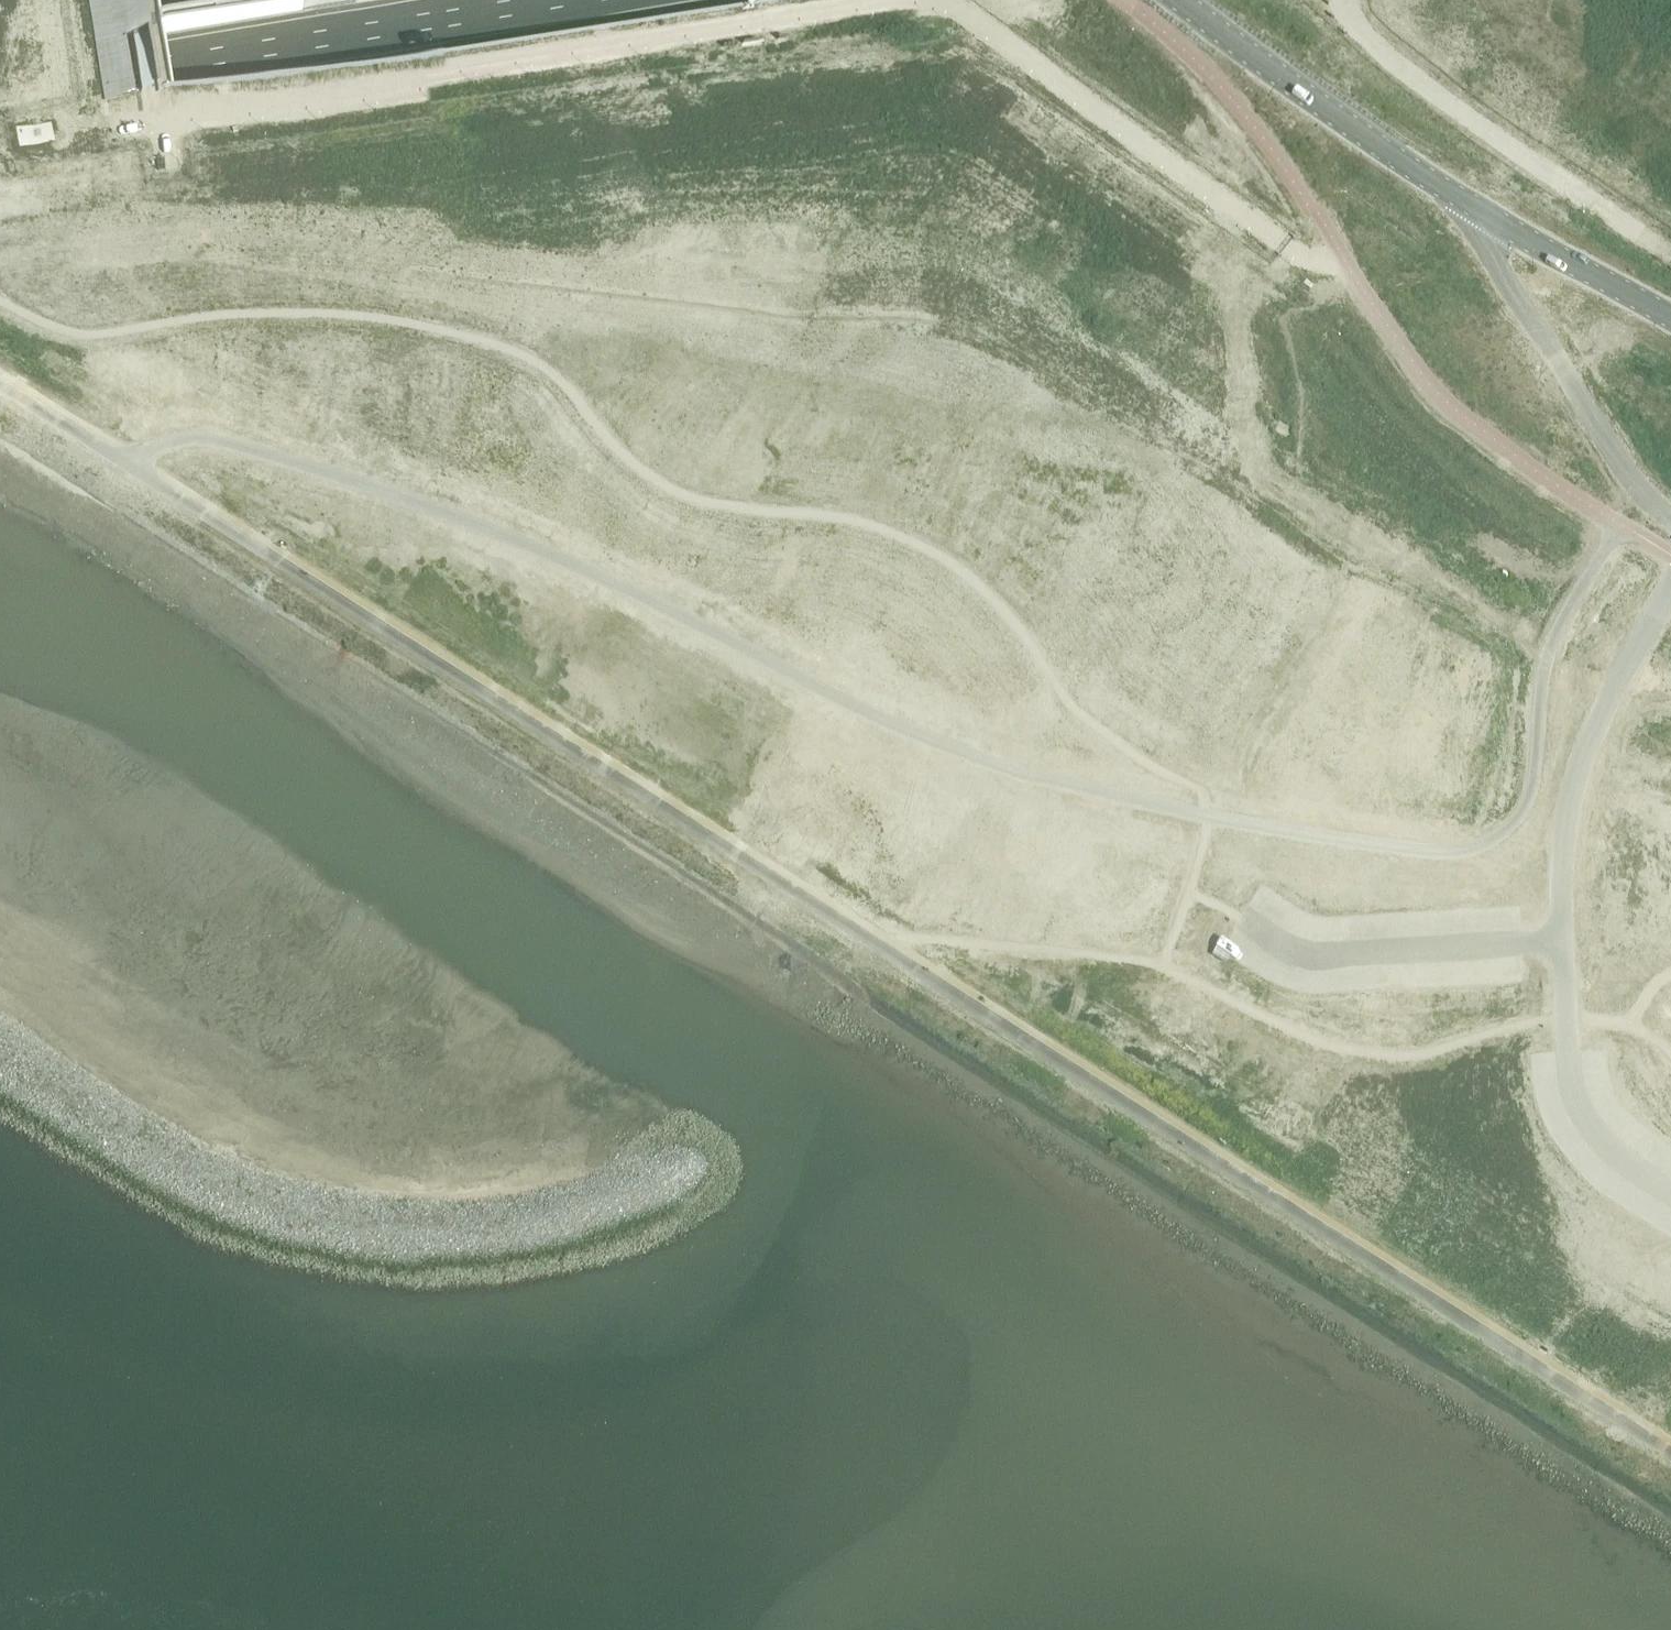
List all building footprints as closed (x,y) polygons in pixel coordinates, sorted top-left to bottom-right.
[(105,103),(158,94),(142,0),(88,0),(105,103)] [(1084,342),(1090,330),(1052,310),(1046,322),(1084,342)]
